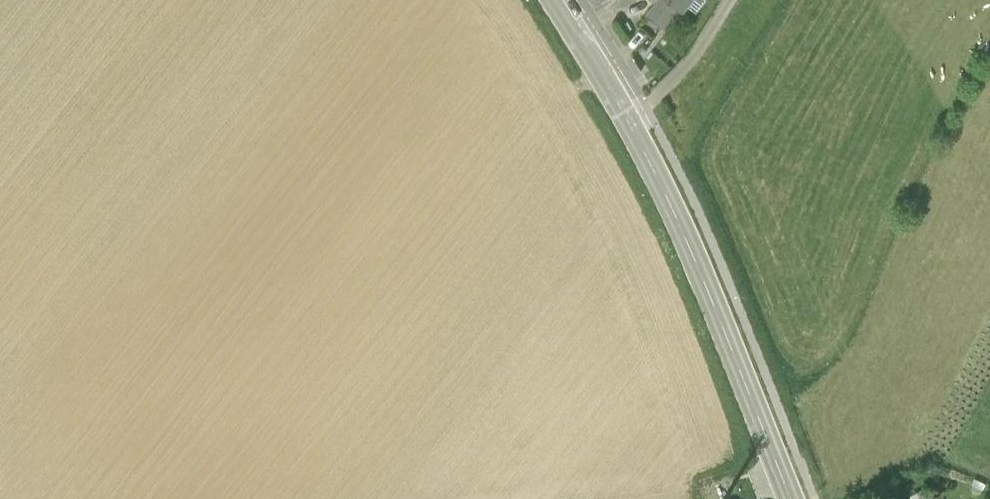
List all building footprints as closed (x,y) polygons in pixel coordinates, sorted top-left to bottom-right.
[(655,2),(648,11),(665,25),(686,0),(652,0),(655,2)] [(642,43),(632,53),(640,62),(650,51),(642,43)]
